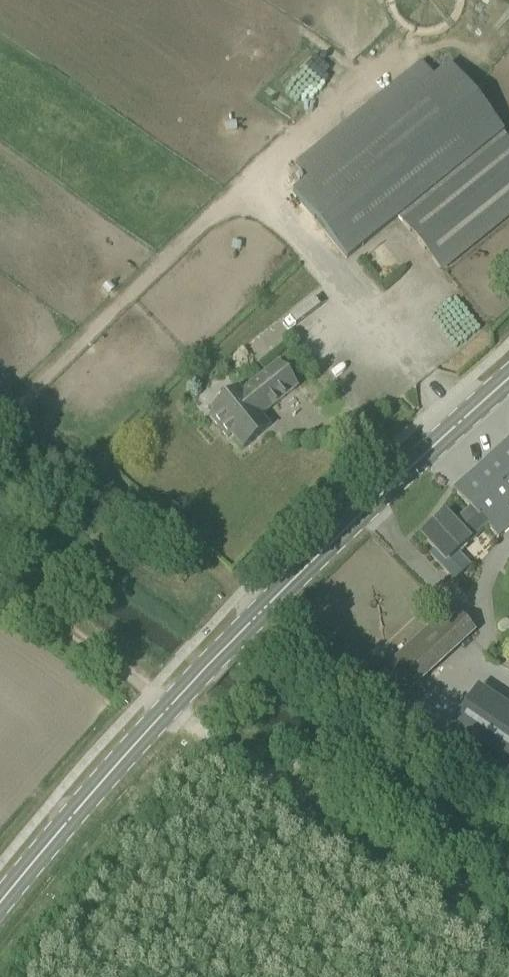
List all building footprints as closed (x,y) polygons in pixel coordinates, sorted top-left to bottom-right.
[(431,80),(306,182),(294,191),(348,259),(505,133),(450,65),(431,80)] [(427,253),(440,268),(508,213),(508,139),(507,137),(402,222),(427,253)] [(231,436),(242,450),(269,428),(260,417),(296,388),(277,364),(241,393),(238,390),(211,412),(214,415),(210,418),(227,439),(231,436)] [(472,510),(486,524),(497,537),(508,526),(508,440),(454,490),(472,510)] [(431,555),(454,580),(471,565),(459,551),(468,541),(486,524),(472,510),(454,526),(445,516),(422,538),(435,551),(431,555)] [(475,631),(452,608),(435,625),(456,648),(475,631)] [(466,686),(439,730),(508,773),(508,712),(466,686)]
